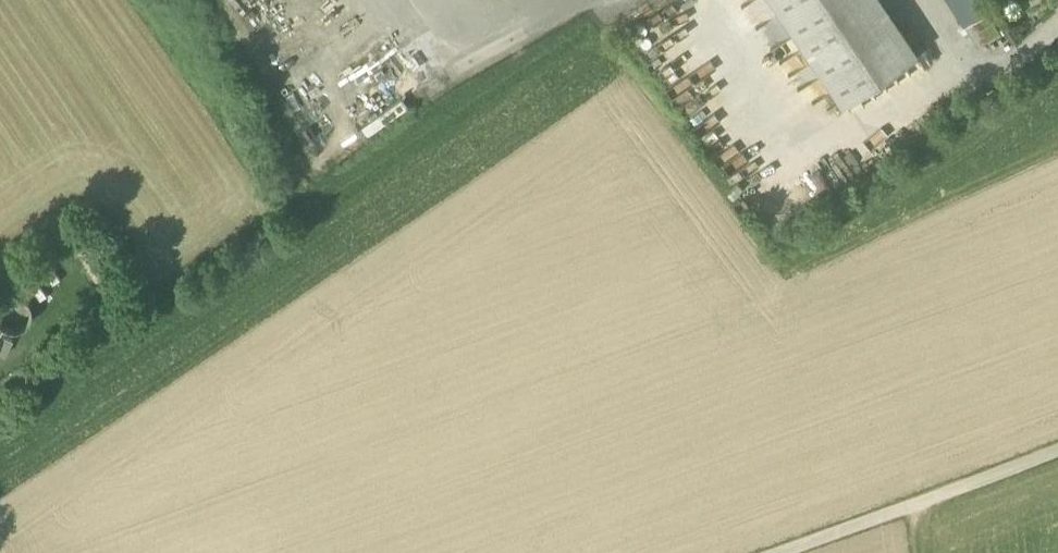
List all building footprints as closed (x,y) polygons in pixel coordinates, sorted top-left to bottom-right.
[(841,102),(914,53),(878,0),(773,0),(841,102)] [(963,26),(984,11),(988,9),(982,0),(945,0),(963,26)] [(999,33),(984,11),(963,26),(977,47),(999,33)] [(10,329),(17,329),(23,326),(28,321),(31,315),(31,308),(29,302),(24,296),(18,293),(11,292),(5,294),(0,297),(0,324),(4,327),(10,329)] [(2,394),(23,379),(16,369),(0,380),(0,392),(2,394)]
